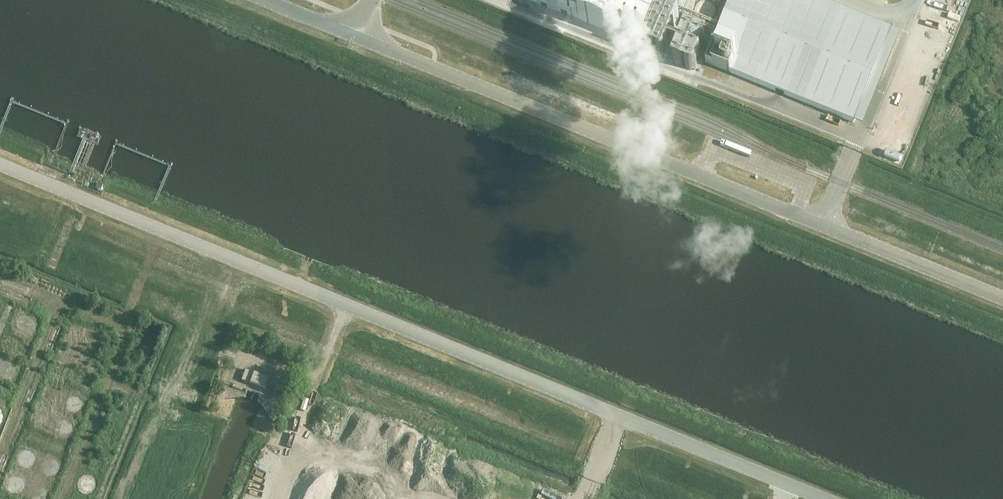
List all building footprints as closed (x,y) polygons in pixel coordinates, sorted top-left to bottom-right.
[(529,0),(539,4),(647,47),(663,7),(655,4),(656,0),(529,0)] [(650,41),(667,47),(686,0),(666,0),(650,41)] [(706,63),(854,123),(892,30),(817,0),(731,0),(706,63)] [(241,381),(265,390),(269,379),(245,370),(241,381)] [(45,465),(44,450),(22,451),(23,466),(45,465)] [(63,473),(71,467),(63,457),(55,464),(63,473)] [(12,490),(35,494),(35,498),(56,498),(57,488),(32,484),(33,477),(14,474),(12,490)] [(86,489),(101,488),(101,478),(85,479),(86,489)]
